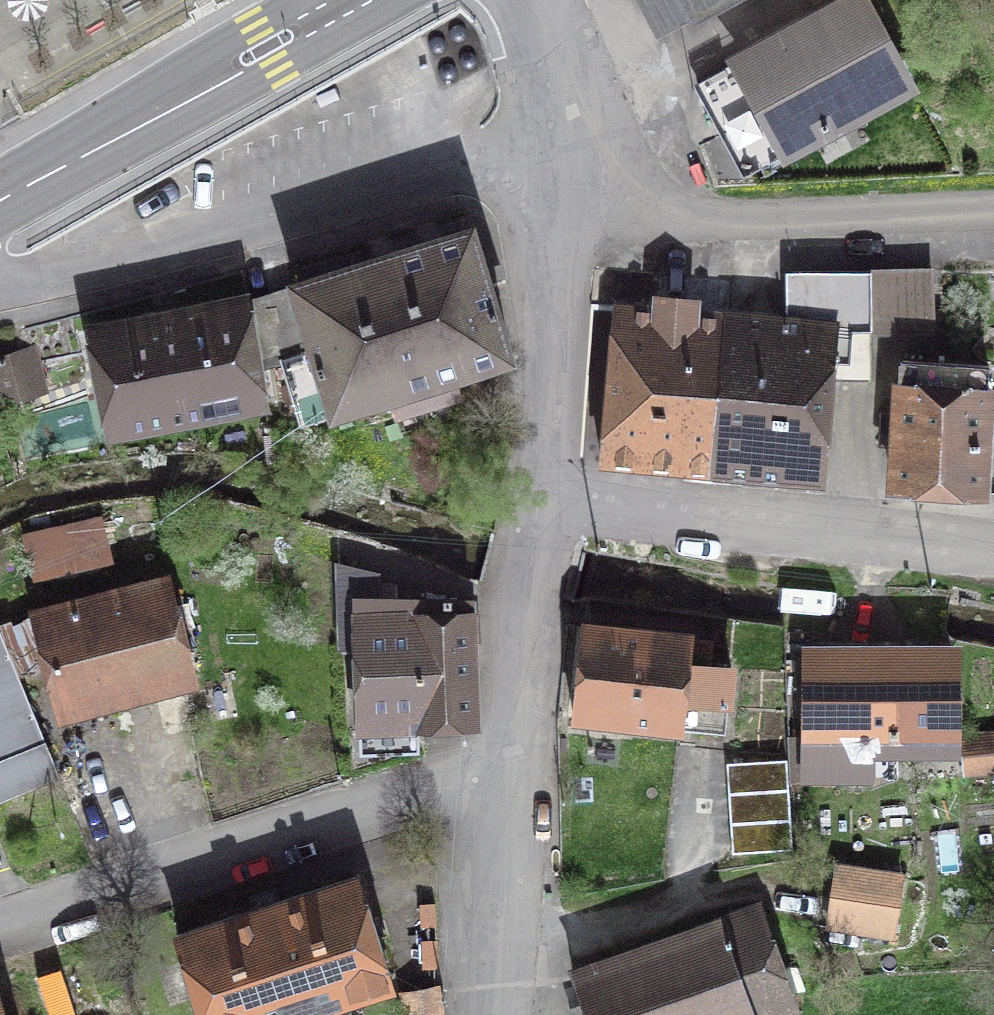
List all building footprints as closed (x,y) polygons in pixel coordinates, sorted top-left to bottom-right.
[(695,23),(738,0),(637,0),(657,37),(692,18),(695,23)] [(860,0),(853,0),(697,84),(746,174),(907,87),(860,0)] [(454,376),(511,359),(472,229),(293,285),(294,289),(313,351),(281,360),(301,424),(312,420),(313,423),(391,396),(403,435),(466,415),(454,376)] [(933,327),(931,270),(871,272),(872,329),(933,327)] [(271,297),(250,303),(261,366),(281,360),(313,351),(294,289),(271,297)] [(268,401),(261,366),(250,303),(249,299),(88,330),(107,431),(268,401)] [(711,472),(726,316),(694,313),(694,303),(659,300),(658,310),(616,306),(602,462),(711,472)] [(726,314),(726,316),(711,472),(822,481),(837,324),(726,314)] [(32,347),(0,356),(0,404),(45,391),(32,347)] [(987,389),(988,366),(903,360),(895,414),(883,414),(881,444),(894,444),(892,487),(983,493),(990,389),(987,389)] [(102,519),(23,536),(33,577),(112,560),(102,519)] [(477,725),(472,600),(445,600),(445,595),(426,592),(426,599),(376,599),(376,574),(338,565),(341,648),(356,647),(359,729),(477,725)] [(64,710),(187,677),(163,585),(40,617),(64,710)] [(583,626),(574,718),(724,733),(731,671),(686,667),(690,637),(583,626)] [(58,777),(0,634),(0,801),(58,777)] [(811,652),(811,739),(789,739),(791,778),(871,778),(870,739),(952,738),(952,652),(811,652)] [(965,739),(968,770),(993,767),(993,736),(965,739)] [(787,759),(727,763),(732,853),(792,849),(787,759)] [(833,895),(828,925),(893,935),(901,875),(876,871),(872,901),(833,895)] [(390,988),(355,878),(178,935),(203,1014),(306,1014),(390,988)] [(794,1011),(757,907),(572,971),(587,1011),(576,1014),(782,1014),(794,1011)] [(436,988),(403,994),(407,1014),(441,1014),(436,988)]
